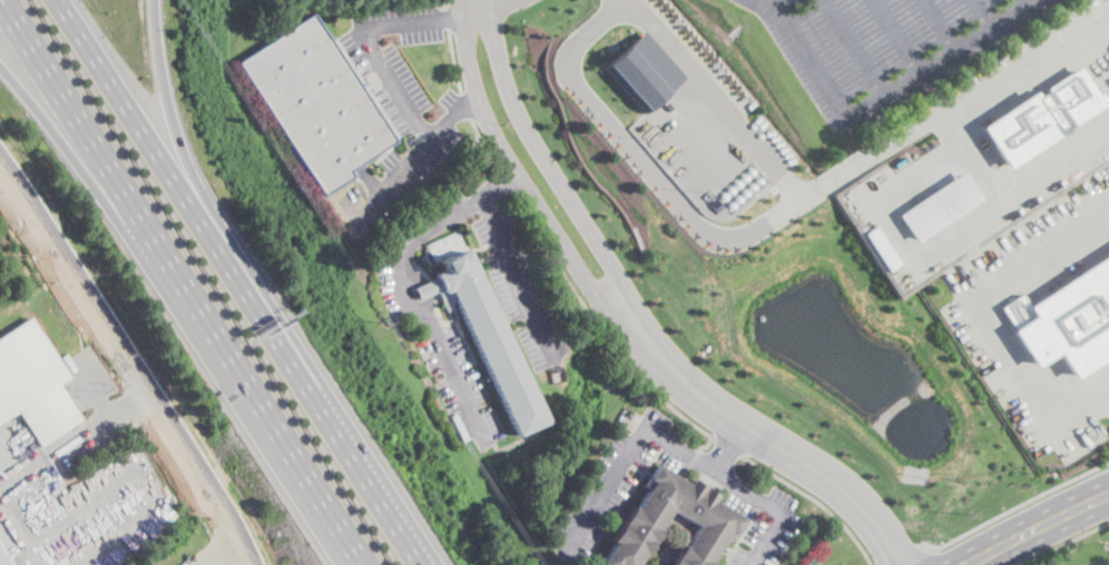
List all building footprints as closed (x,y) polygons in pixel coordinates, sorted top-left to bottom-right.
[(350,170),(353,176),(324,195),(311,175),(305,178),(286,149),(292,146),(238,63),(314,13),(332,40),(391,132),(396,140),(365,160),(352,169),(350,170)] [(681,76),(641,112),(600,66),(641,30),(681,76)] [(1081,66),(1105,103),(1067,128),(1067,129),(1060,133),(1059,133),(1005,168),(979,127),(1036,90),(1039,96),(1048,90),(1047,87),(1081,66)] [(978,197),(912,240),(895,214),(961,170),(978,197)] [(435,264),(430,266),(429,262),(424,255),(422,250),(428,248),(435,264)] [(470,255),(547,423),(537,427),(533,428),(517,436),(461,314),(460,313),(458,307),(455,307),(453,309),(452,309),(449,310),(448,311),(446,311),(442,301),(438,291),(434,294),(420,299),(414,288),(429,281),(433,279),(436,278),(435,274),(443,270),(440,261),(439,261),(453,255),(454,257),(468,250),(468,251),(470,255)] [(1030,305),(1108,254),(1108,355),(1073,378),(1057,351),(1036,366),(1012,329),(1014,327),(1002,307),(1023,293),(1030,305)] [(17,410),(0,421),(0,337),(31,317),(70,377),(59,384),(82,419),(80,420),(40,447),(17,410)] [(711,563),(710,564),(671,564),(679,551),(683,546),(684,545),(685,546),(693,533),(697,526),(675,512),(671,509),(658,531),(660,532),(646,555),(644,554),(637,564),(602,564),(600,564),(614,543),(610,542),(620,526),(634,505),(637,507),(648,489),(644,487),(651,473),(657,465),(684,482),(687,485),(690,479),(701,486),(706,489),(716,495),(713,499),(723,506),(744,519),(739,527),(737,531),(732,541),(725,536),(709,562),(711,563)] [(0,547),(11,564),(0,564),(0,547)]
